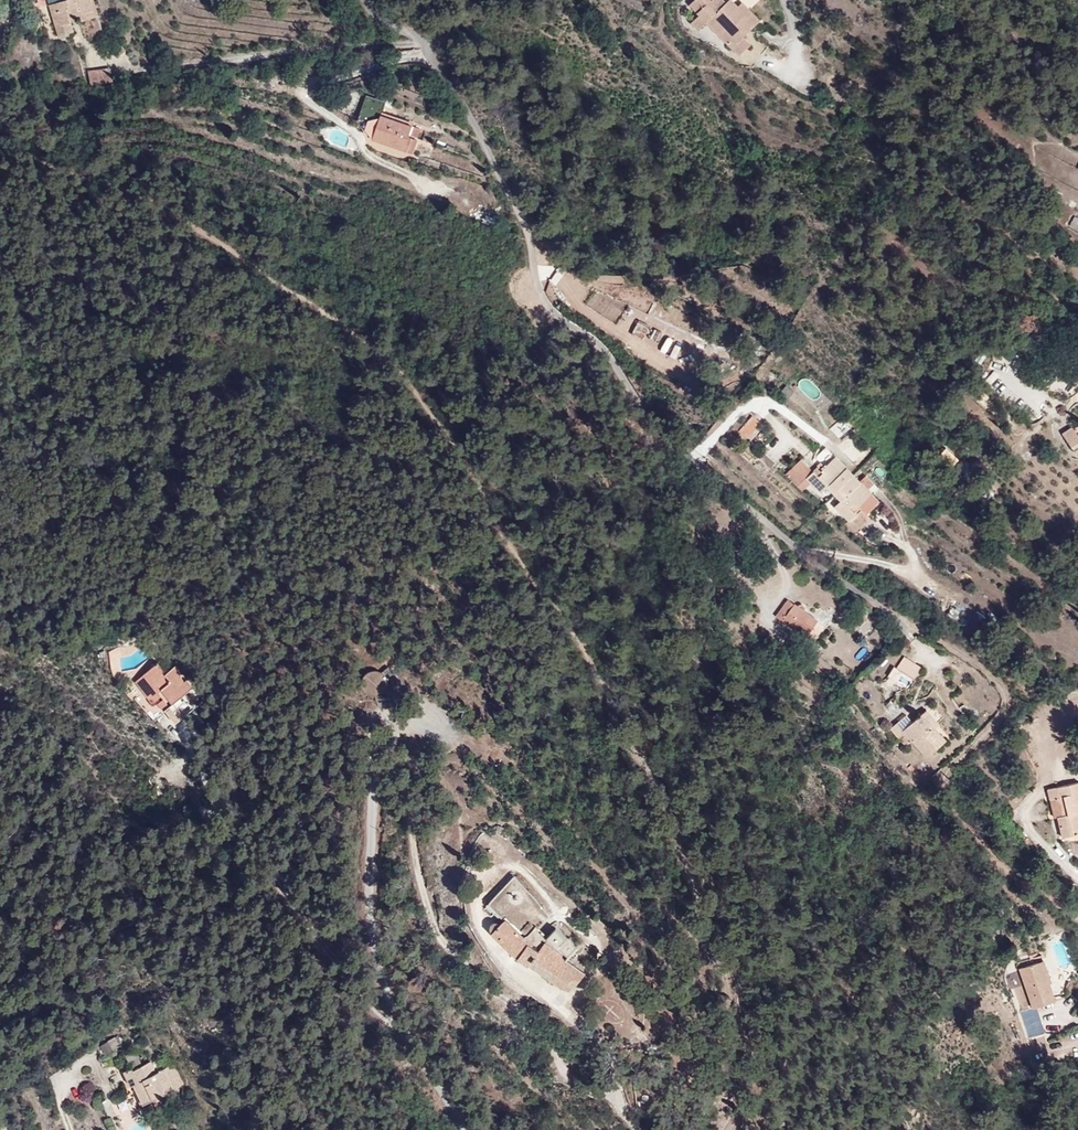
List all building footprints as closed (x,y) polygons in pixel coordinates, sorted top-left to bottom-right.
[(751,47),(743,39),(739,35),(747,27),(751,31),(760,22),(752,14),(748,18),(738,9),(734,13),(727,5),(718,14),(709,5),(714,0),(697,0),(691,6),(701,16),(692,24),(700,32),(708,24),(741,57),(751,47)] [(76,32),(73,19),(84,16),(87,29),(93,49),(106,45),(92,3),(84,5),(82,1),(47,13),(55,39),(68,45),(76,42),(74,33),(76,32)] [(731,1),(727,5),(734,13),(738,9),(731,1)] [(743,4),(738,9),(748,18),(752,14),(743,4)] [(87,29),(84,16),(73,19),(76,32),(87,29)] [(743,39),(751,31),(747,27),(739,35),(743,39)] [(58,48),(68,45),(55,39),(58,48)] [(111,84),(110,69),(86,72),(88,82),(93,86),(111,84)] [(423,134),(383,120),(386,110),(368,103),(359,130),(377,136),(373,148),(404,159),(409,146),(418,149),(423,134)] [(414,162),(418,149),(409,146),(404,159),(414,162)] [(1068,231),(1074,233),(1077,223),(1071,221),(1068,231)] [(649,322),(655,312),(638,302),(630,317),(641,323),(644,319),(649,322)] [(844,415),(830,428),(840,440),(855,427),(844,415)] [(751,421),(738,436),(747,444),(760,428),(751,421)] [(1077,435),(1072,427),(1063,434),(1073,449),(1077,445),(1077,436),(1077,435)] [(958,459),(951,453),(944,460),(952,467),(958,459)] [(826,491),(833,498),(852,480),(833,461),(820,474),(816,471),(807,480),(805,483),(820,497),(826,491)] [(880,464),(874,469),(882,480),(889,475),(880,464)] [(799,489),(805,483),(807,480),(796,469),(787,478),(799,489)] [(852,480),(833,498),(841,506),(834,512),(849,526),(861,515),(864,517),(867,514),(861,508),(870,498),(852,480)] [(869,523),(864,517),(861,515),(849,526),(843,533),(851,541),(869,523)] [(818,625),(805,616),(804,609),(802,608),(793,608),(787,604),(775,620),(805,642),(817,625),(818,625)] [(856,635),(864,625),(854,617),(847,627),(856,635)] [(817,625),(805,642),(811,646),(823,630),(817,625)] [(901,697),(920,665),(901,653),(882,686),(901,697)] [(212,690),(184,655),(153,680),(186,708),(212,690)] [(934,708),(929,712),(942,727),(947,722),(934,708)] [(942,727),(929,712),(925,716),(939,730),(942,727)] [(950,743),(939,730),(925,716),(916,724),(921,729),(903,744),(911,752),(918,746),(931,760),(950,743)] [(895,734),(903,744),(921,729),(916,724),(912,719),(895,734)] [(895,750),(903,744),(895,734),(887,741),(895,750)] [(1073,783),(1043,794),(1046,805),(1050,804),(1054,802),(1059,818),(1055,819),(1062,840),(1077,835),(1077,820),(1076,813),(1077,813),(1077,795),(1073,783)] [(1050,804),(1055,819),(1059,818),(1054,802),(1050,804)] [(526,934),(535,924),(529,919),(520,929),(526,934)] [(511,921),(500,935),(525,958),(565,992),(582,974),(541,939),(535,945),(511,921)] [(1055,971),(1045,941),(1035,945),(1037,950),(1045,974),(1050,972),(1055,971)] [(1056,989),(1050,972),(1045,974),(1037,950),(1019,956),(1032,996),(1056,989)] [(116,1036),(98,1044),(102,1054),(120,1046),(116,1036)] [(146,1043),(150,1052),(165,1045),(161,1036),(146,1043)] [(150,1063),(125,1075),(130,1087),(133,1085),(135,1090),(133,1091),(140,1106),(173,1090),(164,1070),(156,1074),(150,1063)]
